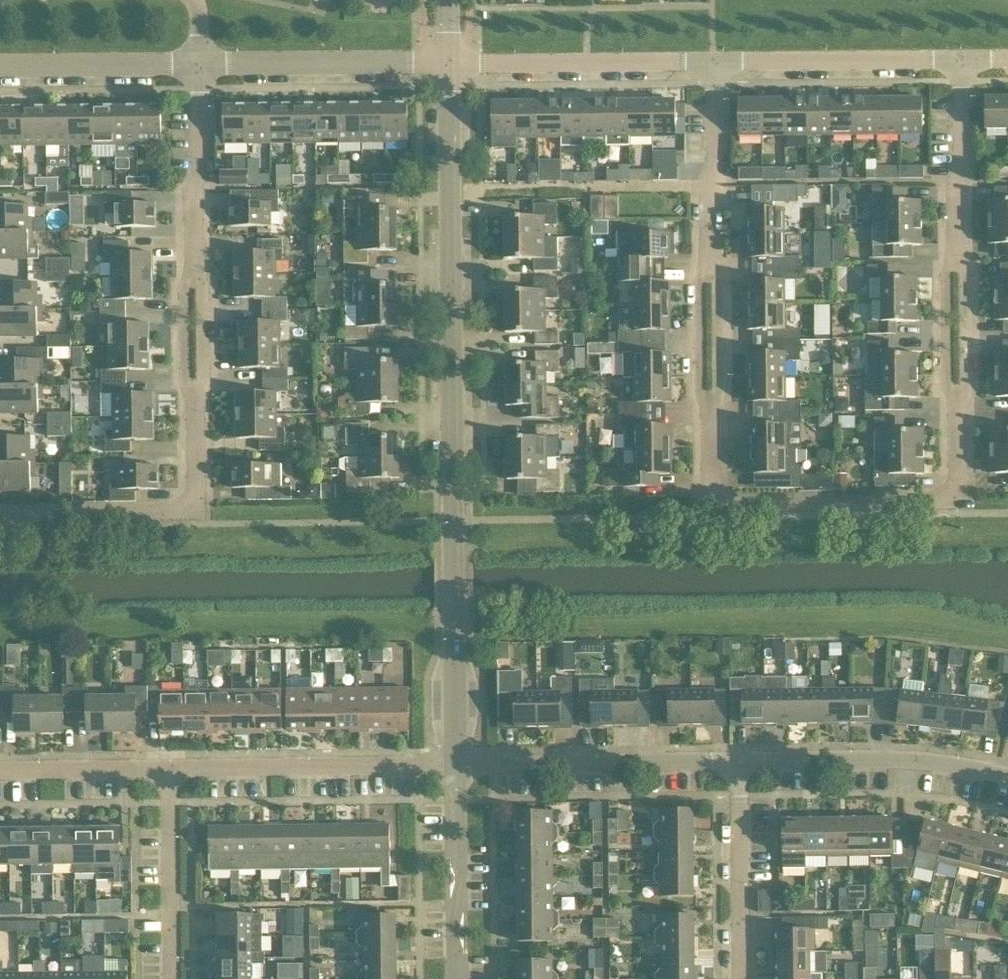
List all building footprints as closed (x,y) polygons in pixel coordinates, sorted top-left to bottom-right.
[(985,129),(1007,129),(1007,97),(985,97),(985,129)] [(830,99),(830,135),(853,134),(853,98),(830,99)] [(853,98),(853,134),(876,134),(876,98),(853,98)] [(876,98),(876,134),(899,134),(898,98),(876,98)] [(898,98),(899,134),(922,134),(922,98),(898,98)] [(762,135),(762,99),(738,100),(738,136),(762,135)] [(762,99),(762,135),(785,135),(784,99),(762,99)] [(807,99),(784,99),(785,135),(808,135),(807,99)] [(830,135),(830,99),(807,99),(808,135),(830,135)] [(629,101),(629,137),(652,136),(652,100),(629,101)] [(652,100),(652,136),(675,136),(675,100),(652,100)] [(515,102),(515,138),(538,137),(538,101),(515,102)] [(538,101),(538,137),(561,137),(560,101),(538,101)] [(560,101),(561,137),(561,147),(584,146),(583,101),(560,101)] [(606,101),(583,101),(584,146),(606,146),(606,101)] [(629,137),(629,101),(606,101),(606,146),(629,145),(629,137)] [(515,138),(515,102),(491,102),(492,138),(515,138)] [(315,105),(315,142),(338,142),(338,105),(336,105),(336,103),(327,103),(327,105),(315,105)] [(338,105),(338,142),(361,142),(361,104),(359,104),(359,103),(350,103),(350,105),(338,105)] [(361,104),(361,142),(384,142),(383,104),(381,104),(381,103),(373,103),(373,104),(361,104)] [(404,104),(404,103),(396,103),(396,104),(383,104),(384,142),(407,142),(407,104),(404,104)] [(223,138),(224,143),(247,143),(247,106),(245,106),(245,104),(236,104),(236,106),(223,106),(223,114),(215,114),(216,138),(223,138)] [(247,106),(247,143),(270,143),(269,105),(268,105),(268,104),(259,104),(259,105),(247,106)] [(269,105),(270,143),(293,143),(292,105),(290,105),(290,104),(282,104),(282,105),(269,105)] [(292,105),(293,143),(315,142),(315,105),(313,105),(313,104),(305,104),(305,105),(292,105)] [(91,107),(92,145),(114,144),(114,107),(112,107),(112,105),(104,106),(104,107),(91,107)] [(114,107),(114,144),(137,144),(137,107),(135,107),(135,105),(126,105),(126,107),(114,107)] [(161,144),(160,106),(158,106),(158,105),(149,105),(149,107),(137,107),(137,144),(161,144)] [(0,108),(0,145),(23,145),(23,108),(21,108),(21,106),(12,106),(12,108),(0,108)] [(23,108),(23,145),(46,145),(46,107),(44,107),(44,106),(35,106),(35,108),(23,108)] [(46,107),(46,145),(69,145),(68,107),(66,107),(66,106),(58,106),(58,107),(46,107)] [(68,107),(69,145),(92,145),(91,107),(89,107),(89,106),(81,106),(81,107),(68,107)] [(619,163),(619,181),(629,181),(629,172),(629,163),(619,163)] [(338,166),(339,183),(361,183),(361,175),(350,175),(350,168),(347,164),(340,164),(339,166),(338,166)] [(652,180),(661,180),(677,180),(677,164),(652,164),(652,180)] [(339,183),(338,166),(320,165),(320,175),(315,175),(315,183),(339,183)] [(899,166),(899,178),(923,178),(923,166),(899,166)] [(738,180),(762,179),(762,167),(738,168),(738,180)] [(507,169),(507,182),(515,182),(515,169),(507,169)] [(866,170),(866,178),(876,178),(876,169),(866,170)] [(876,169),(876,178),(887,178),(887,169),(876,169)] [(247,184),(247,176),(247,170),(219,170),(219,185),(247,185),(247,184)] [(774,170),(775,179),(785,179),(785,170),(774,170)] [(796,179),(796,170),(785,170),(785,179),(796,179)] [(820,170),(820,179),(831,179),(831,170),(820,170)] [(841,179),(841,170),(831,170),(831,179),(841,179)] [(111,171),(92,171),(92,176),(92,186),(103,186),(111,185),(111,171)] [(573,172),(573,181),(584,181),(584,172),(573,172)] [(595,181),(594,172),(584,172),(584,181),(595,181)] [(640,181),(640,172),(629,172),(629,181),(640,181)] [(395,183),(395,173),(384,174),(384,183),(395,183)] [(528,173),(528,182),(538,181),(538,173),(528,173)] [(278,190),(292,190),(292,174),(276,174),(276,190),(278,190)] [(373,174),(374,183),(384,183),(384,174),(373,174)] [(304,175),(293,175),(293,184),(304,184),(304,175)] [(81,176),(81,186),(92,186),(92,176),(81,176)] [(127,176),(127,185),(138,185),(138,176),(127,176)] [(148,185),(148,176),(138,176),(138,185),(148,185)] [(258,184),(258,176),(247,176),(247,184),(258,184)] [(11,186),(11,177),(1,177),(1,187),(11,186)] [(46,178),(35,178),(35,186),(46,187),(46,178)] [(46,178),(46,187),(57,187),(58,178),(46,178)] [(846,184),(832,184),(833,209),(847,209),(846,184)] [(772,208),(772,202),(772,185),(751,185),(751,208),(747,208),(747,233),(784,232),(784,208),(772,208)] [(772,185),(772,202),(789,202),(798,202),(798,196),(806,196),(806,186),(806,185),(772,185)] [(899,188),(872,188),(872,223),(921,222),(921,200),(899,200),(899,188)] [(343,189),(343,209),(343,217),(356,217),(356,230),(396,229),(396,208),(367,208),(367,189),(343,189)] [(230,202),(230,226),(270,226),(270,212),(278,212),(278,190),(276,190),(253,190),(253,202),(230,202)] [(107,192),(107,214),(115,213),(115,227),(155,227),(155,203),(132,203),(132,191),(107,192)] [(45,192),(45,205),(69,205),(69,198),(69,192),(45,192)] [(618,196),(590,196),(590,221),(618,221),(618,196)] [(69,205),(69,215),(83,215),(83,198),(69,198),(69,205)] [(988,199),(988,222),(1007,221),(1007,199),(988,199)] [(533,216),(504,216),(504,237),(544,237),(544,225),(557,225),(557,216),(557,203),(533,203),(533,216)] [(33,231),(33,218),(28,218),(28,204),(0,205),(0,232),(33,231)] [(988,222),(988,244),(1007,244),(1007,221),(988,222)] [(900,257),(900,245),(921,245),(921,222),(872,223),(872,257),(900,257)] [(617,228),(617,258),(618,270),(641,270),(641,258),(669,258),(669,232),(644,232),(644,227),(617,228)] [(344,263),(368,263),(368,251),(397,250),(396,229),(356,230),(356,241),(343,242),(344,263)] [(38,258),(38,245),(33,245),(33,231),(0,232),(0,259),(38,258)] [(61,240),(69,240),(69,231),(61,231),(61,240)] [(799,257),(790,257),(784,257),(784,232),(747,233),(747,257),(775,257),(775,268),(799,268),(799,257)] [(558,271),(558,258),(557,237),(544,237),(504,237),(505,259),(533,258),(534,271),(558,271)] [(257,251),(234,251),(235,275),(275,274),(275,261),(283,261),(283,239),(257,239),(257,251)] [(103,241),(103,263),(111,263),(112,276),(152,276),(152,253),(129,253),(129,241),(103,241)] [(84,244),(71,244),(71,254),(84,254),(84,244)] [(832,250),(832,261),(843,261),(843,250),(832,250)] [(326,254),(316,254),(316,267),(326,267),(326,254)] [(70,270),(70,257),(46,258),(46,270),(70,270)] [(571,274),(585,274),(585,259),(571,259),(571,274)] [(867,277),(880,277),(881,299),(916,299),(916,276),(894,277),(894,264),(866,265),(867,277)] [(330,268),(317,268),(317,278),(330,278),(330,268)] [(790,280),(799,280),(799,268),(775,268),(775,280),(747,280),(748,305),(784,304),(784,280),(790,280)] [(70,282),(70,270),(46,270),(46,282),(70,282)] [(618,281),(626,281),(632,281),(633,306),(669,305),(669,281),(642,281),(641,270),(618,270),(618,281)] [(344,272),(344,285),(344,293),(357,293),(357,306),(397,305),(397,284),(368,284),(368,272),(344,272)] [(235,298),(261,298),(262,310),(287,309),(287,297),(275,297),(275,274),(235,275),(235,298)] [(125,299),(152,299),(152,276),(112,276),(112,299),(100,299),(100,311),(126,311),(125,299)] [(995,276),(995,298),(1007,298),(1007,276),(995,276)] [(534,290),(505,290),(505,311),(545,311),(545,298),(558,298),(558,277),(534,277),(534,290)] [(41,309),(41,295),(37,295),(36,282),(0,282),(0,309),(41,309)] [(995,298),(995,320),(1007,320),(1007,298),(995,298)] [(894,333),(894,321),(916,321),(916,299),(881,299),(881,300),(871,301),(871,321),(867,321),(867,334),(894,333)] [(784,304),(748,305),(748,329),(771,329),(771,340),(799,340),(799,328),(785,328),(784,304)] [(368,327),(397,326),(397,305),(357,306),(357,326),(344,327),(344,339),(369,339),(368,327)] [(669,305),(633,306),(633,330),(618,330),(618,342),(642,342),(642,330),(670,330),(669,305)] [(37,336),(37,322),(42,322),(41,309),(0,309),(0,336),(37,336)] [(262,321),(239,322),(239,345),(279,345),(279,322),(287,322),(287,309),(262,310),(262,321)] [(149,323),(126,323),(126,311),(100,311),(100,324),(108,324),(109,347),(149,346),(149,323)] [(558,331),(545,331),(545,311),(505,311),(505,332),(534,332),(534,344),(558,344),(558,331)] [(70,335),(46,335),(47,347),(71,347),(70,335)] [(748,377),(785,376),(785,361),(800,360),(799,340),(771,340),(771,352),(748,352),(748,377)] [(894,341),(867,341),(867,364),(869,364),(869,374),(881,375),(881,376),(916,375),(916,353),(895,353),(894,341)] [(618,353),(618,342),(588,342),(588,354),(618,353)] [(627,353),(633,353),(633,378),(670,377),(670,353),(642,353),(642,342),(618,342),(618,353),(627,353)] [(239,368),(262,368),(262,380),(287,380),(287,367),(279,368),(279,345),(239,345),(239,368)] [(126,370),(149,369),(149,346),(109,347),(109,369),(101,369),(101,382),(126,381),(126,370)] [(71,347),(71,367),(82,367),(81,347),(71,347)] [(398,360),(369,360),(369,348),(344,348),(345,360),(344,360),(344,370),(358,370),(358,382),(398,381),(398,360)] [(586,368),(586,348),(576,348),(576,368),(586,368)] [(534,363),(506,363),(506,385),(546,384),(546,372),(559,372),(558,350),(534,351),(534,363)] [(995,352),(995,374),(1007,374),(1007,352),(995,352)] [(42,386),(42,372),(37,372),(37,359),(0,359),(0,386),(42,386)] [(1007,397),(1007,374),(995,374),(996,397),(1007,397)] [(895,410),(895,398),(917,397),(916,375),(881,376),(881,398),(868,398),(868,410),(895,410)] [(800,401),(791,401),(785,401),(785,376),(748,377),(749,401),(776,401),(776,412),(800,412),(800,401)] [(643,414),(643,402),(670,402),(670,377),(633,378),(634,402),(619,402),(619,414),(643,414)] [(262,392),(236,392),(236,415),(276,415),(276,392),(288,392),(287,380),(262,380),(262,392)] [(588,389),(596,389),(596,380),(588,380),(588,389)] [(153,393),(126,393),(126,381),(101,382),(101,394),(113,394),(113,417),(153,416),(153,393)] [(345,415),(369,415),(369,403),(398,402),(398,381),(358,382),(358,394),(345,394),(345,415)] [(559,396),(546,396),(546,384),(506,385),(506,406),(535,406),(535,418),(559,418),(559,396)] [(38,413),(38,399),(42,399),(42,386),(0,386),(0,413),(38,413)] [(847,398),(834,398),(834,411),(847,411),(847,398)] [(326,411),(317,411),(317,420),(326,420),(326,411)] [(71,412),(47,412),(47,424),(71,424),(71,412)] [(792,424),(800,424),(800,412),(776,412),(776,424),(749,424),(749,449),(786,448),(786,434),(792,434),(792,424)] [(831,413),(818,413),(817,426),(831,426),(831,413)] [(623,449),(634,449),(634,450),(671,449),(671,425),(643,425),(643,414),(619,414),(619,430),(623,433),(623,449)] [(236,439),(259,438),(259,450),(284,450),(284,428),(276,428),(276,415),(236,415),(236,439)] [(130,440),(153,440),(153,416),(113,417),(113,430),(105,430),(105,452),(131,452),(130,440)] [(901,417),(874,418),(874,452),(923,452),(923,429),(901,429),(901,417)] [(47,436),(71,436),(71,424),(47,424),(47,436)] [(358,445),(358,457),(358,458),(398,457),(398,436),(369,436),(369,424),(345,424),(345,445),(358,445)] [(535,437),(506,437),(506,458),(546,458),(546,445),(559,445),(559,424),(535,424),(535,437)] [(990,429),(990,451),(1007,451),(1007,428),(990,429)] [(35,463),(35,449),(30,449),(30,436),(0,436),(0,463),(35,463)] [(796,448),(786,448),(749,449),(749,473),(754,473),(754,488),(801,487),(800,467),(796,462),(796,448)] [(640,487),(640,474),(671,474),(671,449),(634,450),(634,464),(622,464),(622,470),(609,470),(609,487),(640,487)] [(990,451),(990,473),(1007,473),(1007,451),(990,451)] [(902,486),(902,474),(923,474),(923,452),(874,452),(875,486),(902,486)] [(59,453),(59,463),(72,463),(72,453),(59,453)] [(346,491),(370,491),(370,479),(399,478),(398,457),(358,458),(358,457),(346,457),(346,491)] [(560,491),(560,479),(559,469),(547,470),(546,458),(506,458),(507,479),(535,479),(536,492),(560,491)] [(30,490),(30,477),(35,477),(35,463),(0,463),(0,490),(30,490)] [(72,463),(59,463),(59,495),(72,495),(72,463)] [(232,464),(233,488),(256,488),(256,500),(291,499),(291,487),(281,487),(281,464),(232,464)] [(158,465),(117,466),(117,479),(109,479),(110,502),(135,501),(135,489),(158,489),(158,465)] [(836,487),(846,487),(846,474),(836,474),(836,487)] [(321,484),(321,498),(334,498),(334,484),(321,484)] [(318,487),(307,487),(307,498),(318,498),(318,487)] [(664,640),(652,641),(652,647),(656,651),(660,651),(664,647),(664,640)] [(729,640),(715,640),(715,655),(729,655),(729,640)] [(576,654),(588,653),(588,641),(576,642),(576,654)] [(573,643),(559,643),(559,657),(573,656),(573,643)] [(776,660),(795,660),(795,644),(776,644),(776,660)] [(863,656),(863,644),(850,644),(850,656),(863,656)] [(62,645),(62,659),(73,659),(73,645),(62,645)] [(828,657),(839,657),(839,645),(828,645),(828,657)] [(368,649),(368,662),(383,661),(383,648),(368,649)] [(392,661),(392,648),(383,648),(383,661),(392,661)] [(325,649),(326,662),(335,662),(335,649),(325,649)] [(343,662),(343,649),(335,649),(335,662),(343,662)] [(948,665),(962,666),(963,651),(950,649),(948,665)] [(222,650),(222,664),(232,664),(232,650),(222,650)] [(240,664),(240,650),(232,650),(232,664),(240,664)] [(271,650),(271,663),(280,663),(280,650),(271,650)] [(286,650),(286,663),(295,663),(295,650),(286,650)] [(174,651),(174,664),(184,664),(184,651),(174,651)] [(192,664),(192,651),(184,651),(184,664),(192,664)] [(222,651),(208,651),(208,667),(225,667),(225,664),(222,664),(222,651)] [(998,657),(996,674),(1007,675),(1007,658),(998,657)] [(64,661),(65,686),(74,686),(74,661),(64,661)] [(497,671),(497,684),(498,717),(515,717),(515,727),(538,726),(537,692),(521,692),(521,683),(521,671),(497,671)] [(941,674),(939,694),(923,692),(919,726),(941,729),(946,683),(947,675),(941,674)] [(730,724),(742,723),(742,724),(765,724),(764,678),(762,678),(762,676),(744,676),(744,678),(730,678),(730,724)] [(572,726),(572,716),(572,677),(551,677),(552,692),(537,692),(538,726),(572,726)] [(786,677),(779,677),(764,678),(765,724),(786,723),(786,677)] [(792,689),(792,677),(786,677),(786,723),(808,723),(807,689),(792,689)] [(822,677),(823,689),(807,689),(808,723),(829,723),(829,677),(822,677)] [(835,689),(835,677),(829,677),(829,723),(851,722),(850,688),(835,689)] [(951,696),(952,684),(946,683),(941,729),(962,731),(966,698),(951,696)] [(39,733),(39,697),(25,698),(25,688),(15,688),(14,684),(3,684),(3,713),(15,713),(15,733),(39,733)] [(75,688),(75,712),(87,712),(87,732),(111,732),(111,697),(88,697),(87,687),(75,688)] [(135,731),(135,711),(148,711),(147,687),(126,687),(126,697),(111,697),(111,732),(135,731)] [(148,711),(160,711),(160,731),(185,731),(184,691),(160,691),(157,687),(147,687),(148,711)] [(63,732),(63,712),(75,712),(75,688),(63,688),(63,697),(39,697),(39,733),(63,732)] [(359,689),(360,729),(384,728),(383,688),(359,689)] [(383,688),(384,728),(408,728),(408,688),(383,688)] [(850,688),(851,722),(873,722),(885,722),(887,688),(850,688)] [(919,726),(923,692),(887,688),(885,722),(897,723),(919,726)] [(312,729),(311,689),(287,690),(287,730),(312,729)] [(311,689),(312,729),(336,729),(335,689),(311,689)] [(335,689),(336,729),(360,729),(359,689),(335,689)] [(726,724),(726,714),(726,689),(691,690),(691,724),(726,724)] [(184,691),(185,731),(209,730),(208,690),(184,691)] [(208,690),(209,730),(233,730),(232,690),(208,690)] [(232,690),(233,730),(257,730),(256,690),(232,690)] [(256,690),(257,730),(281,730),(281,690),(256,690)] [(649,725),(649,715),(649,690),(614,691),(614,725),(649,725)] [(657,725),(669,725),(691,724),(691,690),(656,690),(657,725)] [(580,726),(592,726),(614,725),(614,691),(579,691),(580,726)] [(996,735),(998,716),(1000,702),(966,698),(962,731),(984,734),(996,735)] [(653,831),(693,831),(692,809),(659,809),(659,819),(653,825),(653,831)] [(517,833),(558,833),(558,827),(552,821),(552,811),(517,811),(517,833)] [(617,819),(608,819),(608,832),(617,832),(628,831),(628,811),(617,811),(617,819)] [(892,856),(892,869),(904,869),(904,836),(892,836),(891,818),(869,819),(870,857),(892,856)] [(782,820),(783,851),(783,868),(805,868),(805,858),(804,819),(782,820)] [(826,819),(804,819),(805,858),(827,858),(826,819)] [(848,819),(826,819),(827,858),(848,857),(848,819)] [(869,819),(848,819),(848,857),(870,857),(869,819)] [(602,820),(593,820),(593,833),(602,833),(602,820)] [(916,868),(916,858),(918,851),(938,856),(939,857),(946,826),(925,821),(921,836),(904,836),(904,869),(916,868)] [(98,824),(98,828),(95,828),(96,874),(96,881),(109,880),(110,882),(132,881),(131,857),(120,857),(120,828),(114,828),(114,824),(98,824)] [(335,869),(335,825),(310,826),(310,870),(332,869),(332,881),(340,881),(340,869),(335,869)] [(335,869),(340,869),(363,869),(362,825),(335,825),(335,869)] [(397,887),(397,875),(390,875),(389,825),(362,825),(363,869),(381,869),(381,881),(381,887),(397,887)] [(260,870),(259,826),(234,827),(235,871),(239,870),(260,870)] [(285,870),(285,826),(259,826),(260,870),(281,870),(281,882),(289,882),(289,870),(285,870)] [(310,870),(310,826),(285,826),(285,870),(289,870),(310,870)] [(959,866),(967,831),(946,826),(939,857),(938,856),(937,861),(959,866)] [(235,871),(234,827),(208,827),(209,871),(231,871),(231,883),(239,882),(239,870),(235,871)] [(95,828),(74,829),(74,864),(74,874),(96,874),(95,828)] [(10,865),(10,829),(0,829),(0,865),(10,865)] [(10,829),(10,865),(31,864),(31,829),(10,829)] [(31,829),(31,864),(53,864),(53,829),(31,829)] [(53,829),(53,864),(74,864),(74,829),(53,829)] [(660,842),(660,853),(693,853),(693,831),(653,831),(639,831),(639,836),(644,837),(653,837),(660,842)] [(980,872),(988,836),(967,831),(959,866),(980,872)] [(608,844),(617,844),(617,832),(608,832),(608,844)] [(558,833),(517,833),(518,855),(552,855),(552,844),(558,838),(558,833)] [(593,845),(602,845),(602,833),(593,833),(593,845)] [(1007,847),(1007,841),(988,836),(980,872),(1001,877),(1007,847)] [(660,853),(660,862),(654,868),(654,875),(693,875),(693,853),(660,853)] [(552,855),(518,855),(518,876),(558,876),(558,869),(552,864),(552,855)] [(617,862),(608,862),(608,875),(618,875),(617,862)] [(602,863),(593,863),(593,876),(602,876),(602,863)] [(410,875),(399,875),(397,875),(397,887),(399,887),(399,900),(410,900),(410,875)] [(609,888),(618,888),(618,875),(608,875),(609,888)] [(654,880),(660,886),(660,897),(693,896),(693,875),(654,875),(654,880)] [(558,876),(518,876),(518,898),(552,898),(552,887),(558,881),(558,876)] [(593,888),(602,888),(602,876),(593,876),(593,888)] [(346,878),(346,900),(359,900),(359,878),(346,878)] [(340,881),(332,881),(332,893),(340,893),(340,881)] [(239,882),(231,883),(231,895),(239,894),(239,882)] [(289,882),(281,882),(281,894),(289,894),(289,882)] [(552,898),(518,898),(518,919),(559,919),(558,913),(552,907),(552,898)] [(859,911),(858,898),(849,899),(849,911),(859,911)] [(805,899),(791,899),(791,911),(806,911),(805,899)] [(815,911),(815,899),(805,899),(806,911),(815,911)] [(839,899),(839,911),(849,911),(849,899),(839,899)] [(42,902),(42,915),(54,915),(53,902),(42,902)] [(64,915),(64,902),(53,902),(54,915),(64,915)] [(85,902),(85,915),(96,915),(96,902),(85,902)] [(105,914),(105,904),(103,902),(97,902),(97,914),(105,914)] [(11,915),(10,903),(0,903),(0,915),(11,915)] [(21,915),(21,903),(10,903),(11,915),(21,915)] [(302,910),(290,910),(290,926),(302,926),(302,910)] [(264,914),(218,914),(218,937),(262,936),(262,921),(264,921),(264,914)] [(654,930),(654,937),(694,936),(693,914),(660,915),(660,925),(654,930)] [(356,937),(396,937),(395,915),(362,915),(362,925),(356,931),(356,937)] [(937,915),(935,928),(945,929),(946,917),(937,915)] [(828,917),(796,917),(796,929),(778,930),(778,952),(815,952),(815,930),(828,930),(828,917)] [(954,930),(956,918),(946,917),(945,929),(954,930)] [(559,919),(518,919),(518,942),(553,941),(553,931),(559,924),(559,919)] [(593,928),(606,928),(606,919),(593,919),(593,928)] [(618,919),(606,919),(606,928),(618,928),(618,919)] [(84,920),(84,932),(95,932),(95,920),(84,920)] [(104,921),(104,934),(129,934),(129,920),(104,921)] [(18,932),(18,921),(8,921),(8,932),(18,932)] [(18,932),(39,931),(39,921),(18,921),(18,932)] [(61,936),(70,935),(70,921),(61,921),(61,936)] [(978,934),(987,936),(989,923),(979,922),(978,934)] [(319,925),(310,925),(310,938),(319,938),(319,925)] [(606,938),(606,928),(593,928),(593,938),(606,938)] [(606,928),(606,938),(619,937),(618,928),(606,928)] [(864,930),(865,941),(896,939),(896,928),(864,930)] [(973,978),(951,978),(950,949),(945,949),(945,936),(934,934),(934,950),(935,978),(973,978)] [(218,958),(264,958),(264,951),(262,951),(262,936),(218,937),(218,958)] [(303,936),(294,936),(294,958),(303,958),(303,936)] [(654,942),(661,948),(661,958),(694,958),(694,936),(654,937),(654,942)] [(363,959),(396,958),(396,937),(356,937),(356,943),(363,949),(363,959)] [(310,950),(319,950),(319,938),(310,938),(310,950)] [(934,950),(919,950),(920,978),(935,978),(934,950)] [(778,952),(778,973),(816,973),(815,952),(778,952)] [(218,958),(218,978),(262,978),(262,964),(264,964),(264,958),(218,958)] [(396,958),(363,959),(363,968),(357,975),(357,978),(396,978),(396,958)] [(661,968),(655,973),(655,978),(694,978),(694,958),(661,958),(661,968)] [(558,975),(552,970),(552,959),(519,960),(519,978),(558,978),(558,975)] [(85,978),(106,978),(106,972),(91,972),(91,960),(85,961),(85,978)] [(106,978),(129,978),(128,960),(122,960),(122,972),(106,972),(106,978)] [(20,978),(42,978),(41,961),(35,961),(35,973),(20,973),(20,978)] [(42,978),(63,978),(63,961),(61,961),(61,973),(48,973),(48,961),(41,961),(42,978)] [(85,961),(63,961),(63,978),(85,978),(85,961)] [(20,973),(5,974),(4,962),(0,962),(0,978),(20,978),(20,973)] [(857,963),(845,963),(845,973),(857,973),(857,963)] [(302,965),(291,965),(291,978),(302,978),(302,965)] [(995,978),(1007,978),(1007,966),(994,966),(995,978)] [(310,968),(310,978),(319,978),(319,968),(310,968)] [(609,968),(609,978),(619,978),(618,968),(609,968)] [(876,968),(863,968),(863,978),(876,978),(876,968)] [(594,969),(594,978),(603,978),(603,969),(594,969)]
